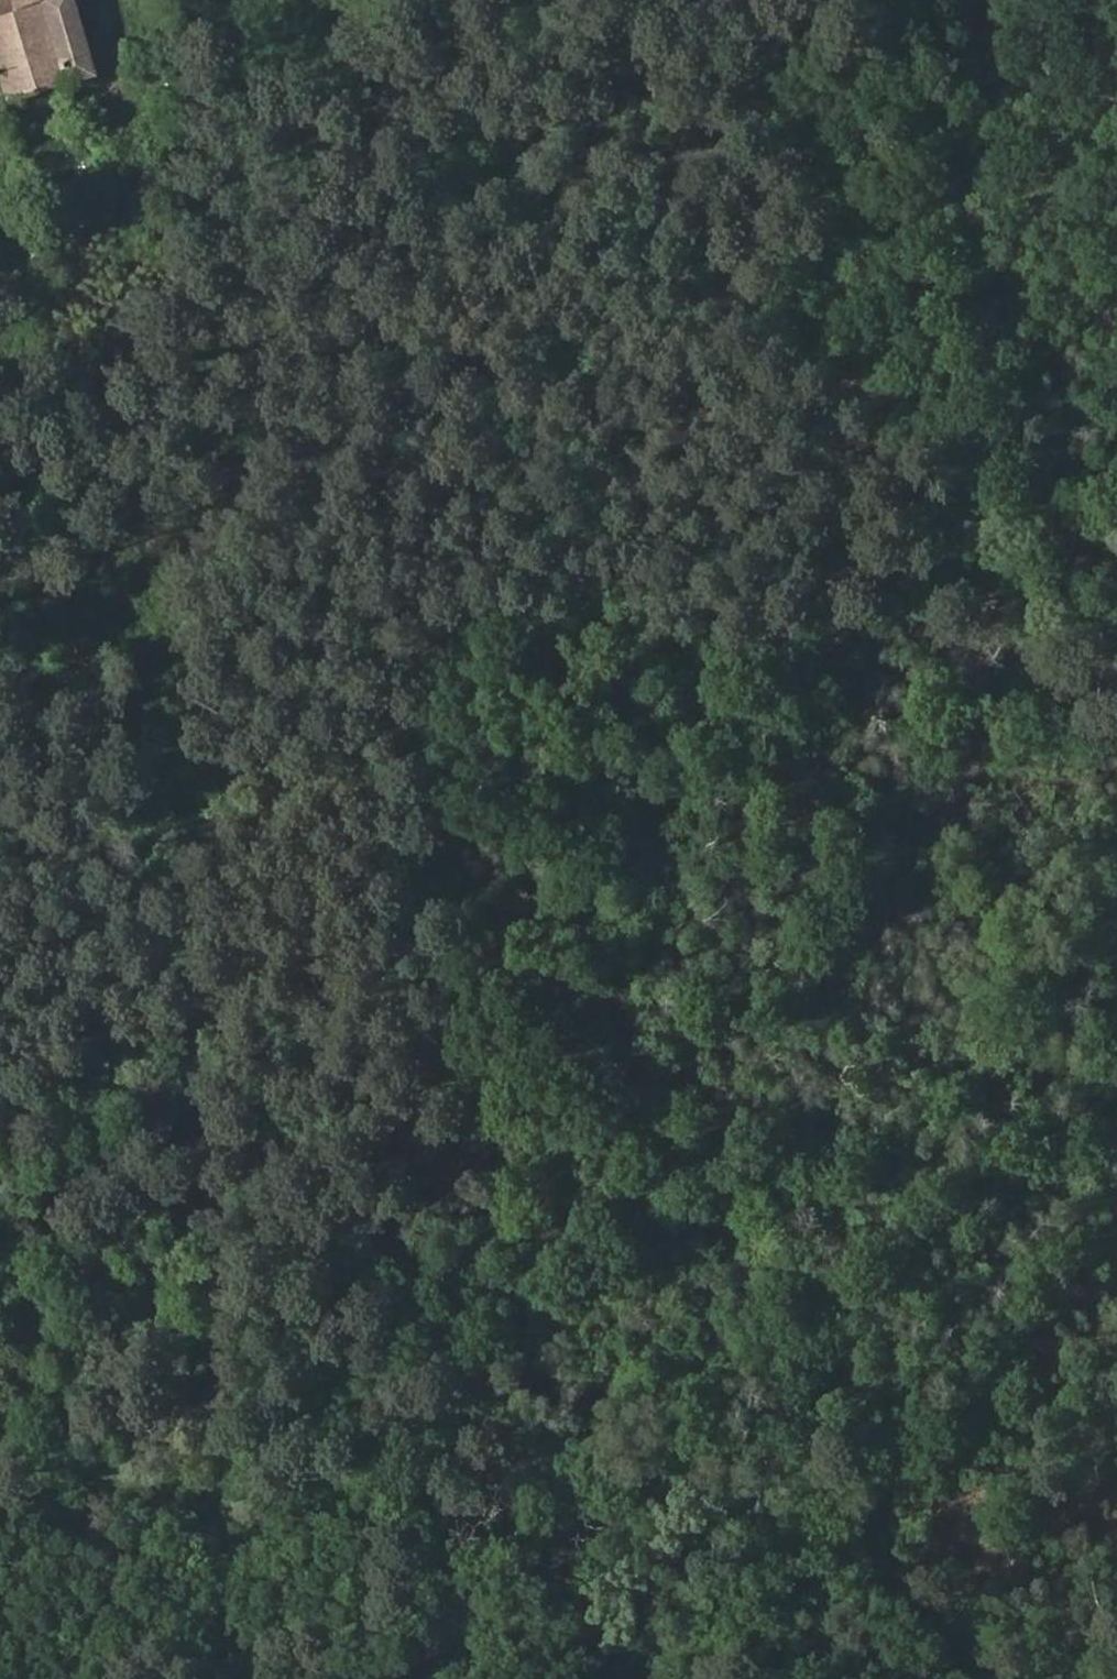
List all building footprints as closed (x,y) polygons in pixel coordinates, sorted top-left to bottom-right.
[(97,73),(75,0),(0,0),(0,77),(7,99),(97,73)]
